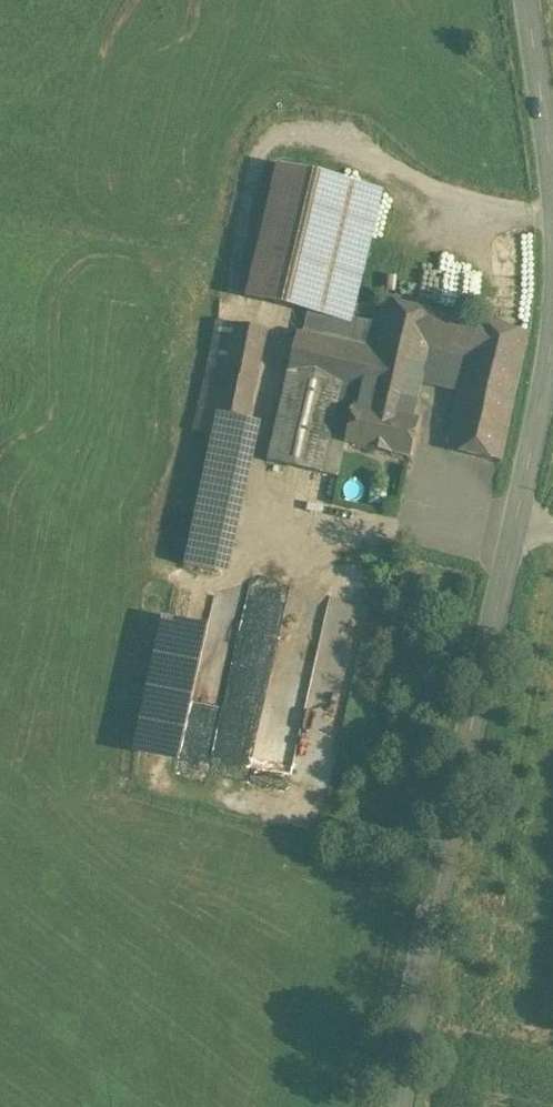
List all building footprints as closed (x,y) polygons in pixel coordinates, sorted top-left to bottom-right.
[(299,331),(374,348),(380,321),(351,316),(381,188),(279,165),(249,296),(304,309),(299,331)] [(434,309),(385,298),(380,321),(374,348),(361,405),(410,417),(426,344),(434,309)] [(468,353),(476,317),(434,309),(426,344),(468,353)] [(529,329),(476,317),(468,353),(447,444),(500,456),(529,329)] [(199,405),(219,411),(238,323),(218,320),(199,405)] [(238,323),(219,411),(249,418),(269,330),(238,323)] [(357,404),(361,405),(374,348),(299,331),(270,460),(324,472),(339,400),(357,404)] [(361,405),(357,404),(347,443),(411,458),(420,419),(410,417),(361,405)] [(216,572),(249,418),(219,411),(186,565),(216,572)] [(267,422),(249,418),(216,572),(234,576),(267,422)] [(251,774),(328,791),(370,603),(292,586),(274,665),(231,655),(225,681),(224,689),(218,688),(217,692),(209,690),(207,703),(196,701),(187,743),(254,758),(251,774)] [(208,629),(163,619),(135,749),(179,759),(208,629)]
